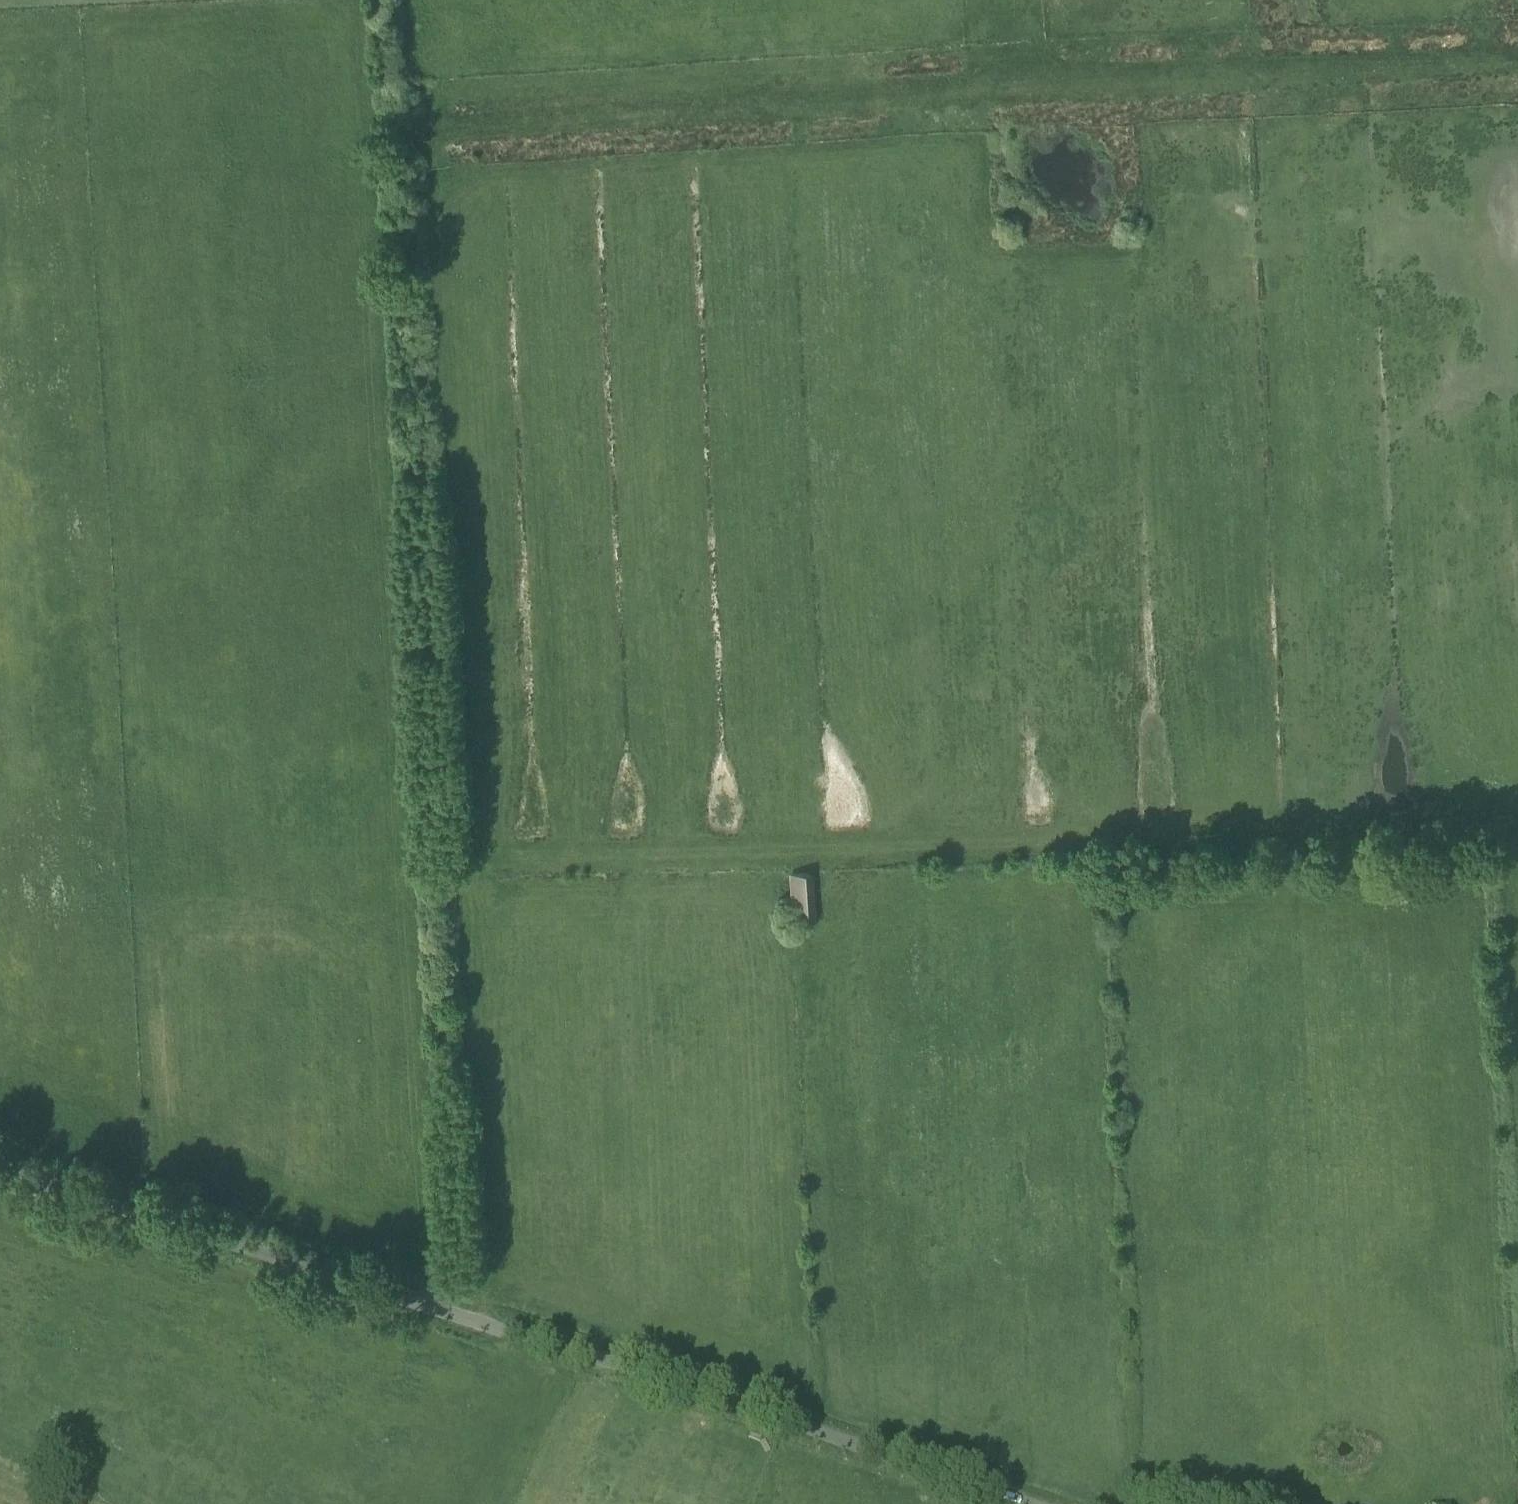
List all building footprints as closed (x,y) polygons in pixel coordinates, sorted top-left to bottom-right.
[(831,876),(798,877),(800,927),(833,926),(831,876)]
